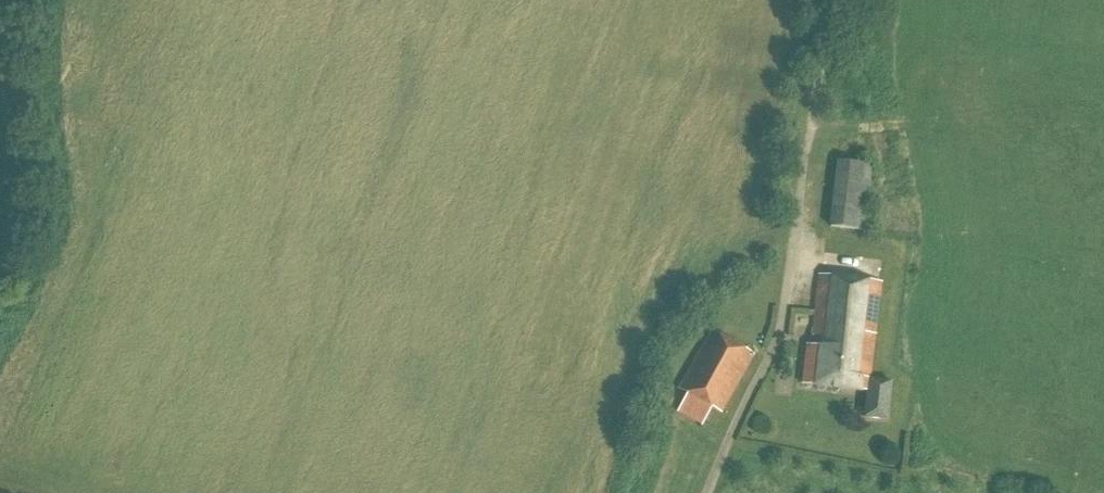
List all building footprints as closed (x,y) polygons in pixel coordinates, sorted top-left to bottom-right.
[(865,232),(872,165),(836,161),(829,228),(865,232)] [(869,379),(881,283),(820,275),(811,345),(807,344),(802,384),(867,392),(864,418),(887,420),(891,382),(869,379)] [(721,413),(755,355),(711,330),(677,389),(686,394),(676,412),(702,426),(712,409),(721,413)]
